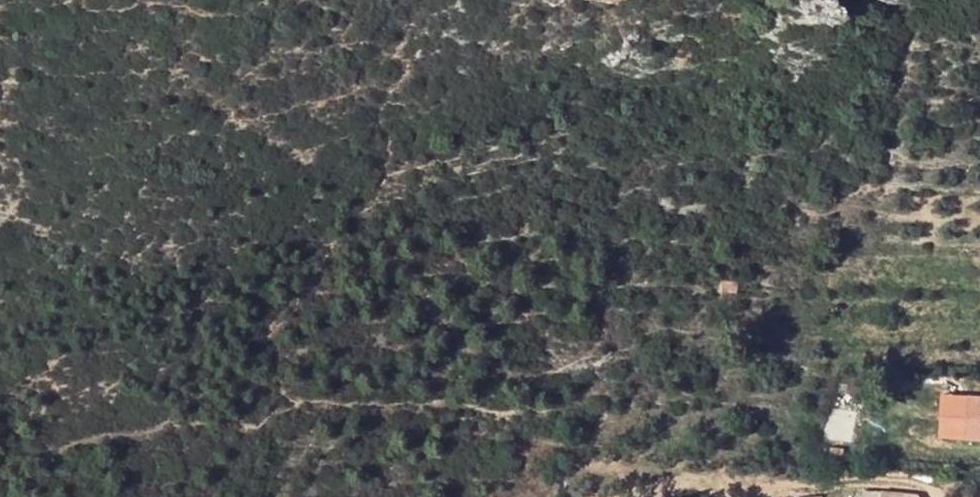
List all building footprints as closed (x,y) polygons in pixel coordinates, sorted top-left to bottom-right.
[(964,438),(979,438),(979,397),(965,397),(964,438)]
